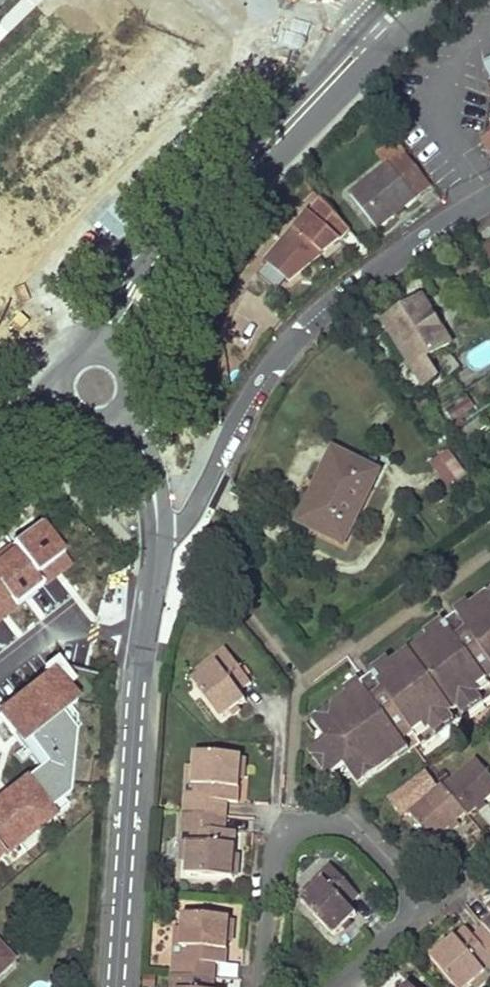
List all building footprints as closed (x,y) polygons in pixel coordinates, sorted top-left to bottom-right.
[(308,12),(296,24),(304,32),(316,20),(308,12)] [(480,139),(489,157),(489,134),(480,139)] [(380,154),(389,165),(406,151),(397,141),(380,154)] [(389,165),(351,194),(378,229),(407,207),(433,187),(406,151),(389,165)] [(268,262),(289,282),(307,267),(305,265),(311,258),(314,261),(323,254),(340,239),(349,228),(325,201),(268,262)] [(305,265),(307,267),(314,261),(311,258),(305,265)] [(450,343),(424,299),(405,310),(386,321),(424,384),(437,376),(426,357),(450,343)] [(325,486),(306,524),(343,542),(377,472),(334,451),(323,474),(318,483),(325,486)] [(431,467),(451,492),(470,477),(449,452),(431,467)] [(125,606),(35,522),(1,557),(28,582),(40,569),(75,602),(83,594),(112,620),(125,606)] [(360,682),(310,718),(323,737),(311,745),(330,772),(342,764),(356,783),(417,740),(420,744),(489,694),(489,589),(455,614),(463,626),(453,633),(444,621),(441,624),(444,630),(380,677),(376,672),(370,675),(378,686),(368,693),(360,682)] [(27,632),(89,694),(113,667),(43,601),(26,618),(15,623),(18,630),(22,627),(27,632)] [(455,614),(444,621),(453,633),(463,626),(455,614)] [(22,627),(18,630),(21,638),(27,632),(22,627)] [(230,656),(224,648),(196,672),(199,676),(217,662),(220,665),(230,656)] [(217,662),(199,676),(192,682),(222,719),(233,710),(246,700),(239,691),(251,682),(230,656),(220,665),(217,662)] [(370,675),(360,682),(368,693),(378,686),(370,675)] [(195,785),(192,813),(225,815),(226,801),(236,801),(237,779),(238,754),(192,751),(191,766),(190,785),(195,785)] [(443,785),(465,814),(466,815),(481,803),(489,796),(489,771),(479,757),(443,785)] [(183,766),(181,812),(192,813),(195,785),(190,785),(191,766),(183,766)] [(441,783),(433,790),(457,820),(465,814),(443,785),(441,783)] [(457,820),(433,790),(408,810),(432,840),(442,832),(457,820)] [(178,860),(185,861),(187,842),(191,842),(192,813),(181,812),(178,860)] [(224,830),(225,815),(192,813),(191,842),(187,842),(185,861),(185,875),(232,877),(233,857),(235,831),(224,830)] [(335,874),(328,866),(302,892),(306,896),(320,882),(323,885),(335,874)] [(320,882),(306,896),(298,905),(331,937),(353,914),(347,907),(358,896),(335,874),(323,885),(320,882)] [(181,947),(179,976),(211,978),(213,965),(223,965),(224,950),(226,918),(180,915),(178,929),(177,946),(181,947)] [(485,927),(483,928),(473,937),(466,929),(447,945),(431,959),(454,986),(471,986),(485,974),(483,972),(489,965),(489,933),(485,927)] [(171,929),(168,975),(179,976),(181,947),(177,946),(178,929),(171,929)] [(11,961),(0,950),(0,971),(11,961)] [(483,972),(485,974),(471,986),(472,986),(480,986),(489,978),(489,965),(483,972)] [(168,975),(168,976),(167,986),(178,986),(179,976),(168,975)] [(179,976),(178,986),(211,986),(211,978),(179,976)]
